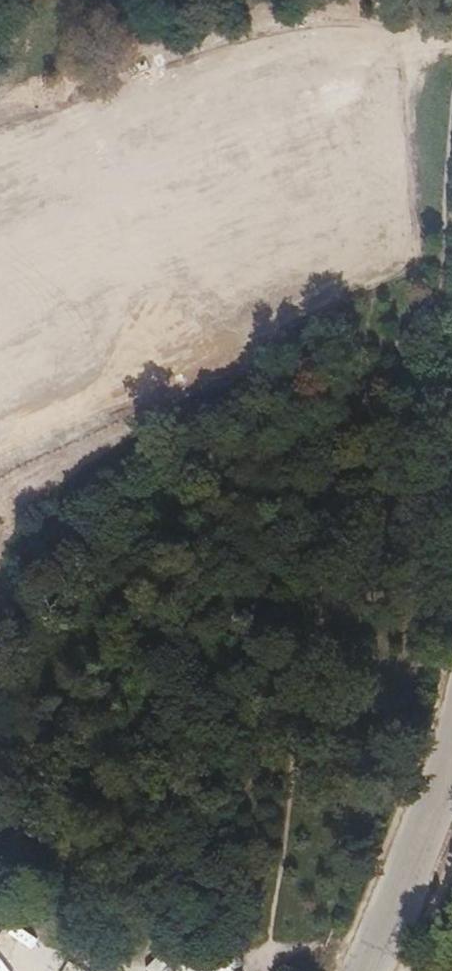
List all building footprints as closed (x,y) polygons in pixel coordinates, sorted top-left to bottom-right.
[(49,969),(23,949),(6,970),(47,970),(49,969)]
